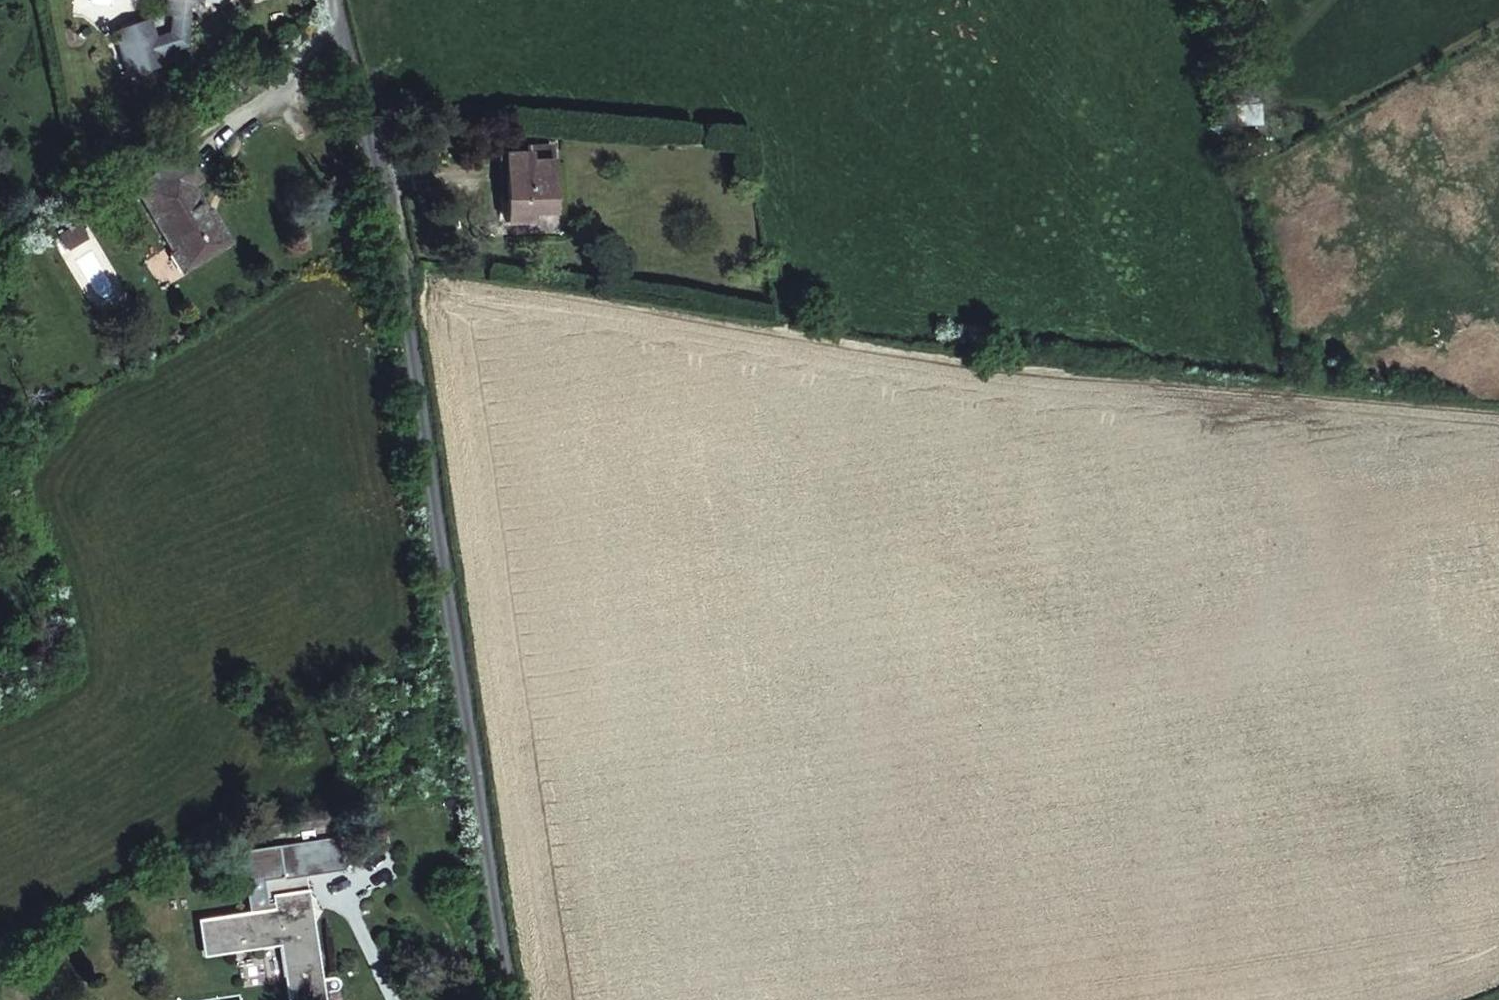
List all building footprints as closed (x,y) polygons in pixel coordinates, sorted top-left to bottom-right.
[(176,15),(153,22),(151,15),(121,23),(130,52),(164,43),(162,35),(191,27),(192,0),(177,0),(176,15)] [(191,158),(170,127),(123,163),(169,227),(178,220),(189,237),(220,214),(184,163),(191,158)] [(549,155),(503,156),(504,215),(551,214),(549,155)] [(180,243),(189,237),(178,220),(169,227),(180,243)] [(286,901),(331,896),(329,871),(282,878),(286,901)] [(328,908),(227,920),(232,950),(302,942),(308,998),(355,990),(361,982),(357,977),(339,979),(328,908)]
